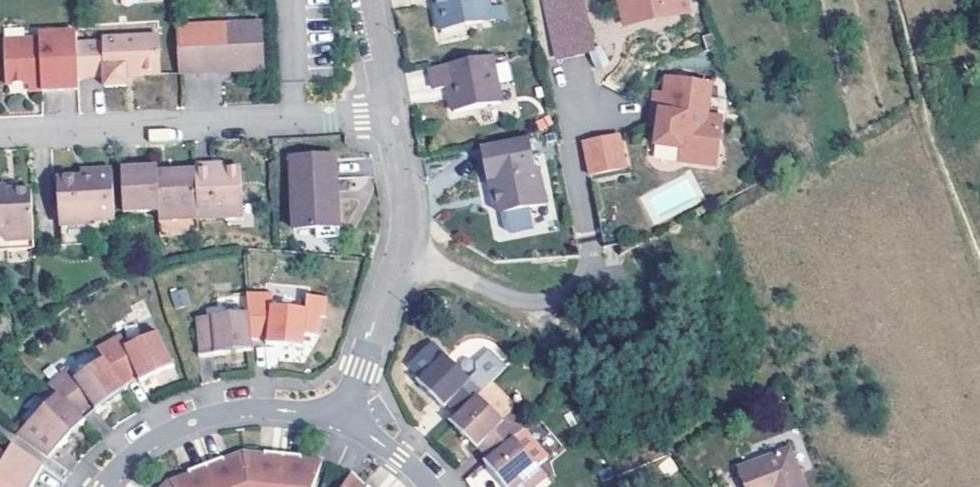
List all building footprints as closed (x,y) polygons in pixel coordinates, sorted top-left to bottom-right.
[(489,0),(440,0),(440,1),(442,11),(439,17),(441,27),(467,22),(468,29),(486,26),(491,11),(489,0)] [(557,62),(592,55),(581,0),(545,0),(557,62)] [(627,29),(688,16),(685,0),(621,0),(627,29)] [(491,11),(486,26),(508,21),(507,9),(491,11)] [(441,27),(442,34),(468,29),(467,22),(441,27)] [(205,73),(221,72),(220,65),(242,64),(242,72),(263,71),(261,23),(203,26),(205,73)] [(75,33),(37,35),(37,41),(0,43),(0,82),(26,81),(38,81),(38,89),(77,87),(77,78),(75,46),(75,33)] [(75,46),(77,78),(102,77),(103,88),(124,87),(124,76),(128,76),(159,75),(157,38),(101,40),(101,44),(75,46)] [(458,99),(452,100),(455,115),(504,105),(495,57),(429,70),(434,92),(449,89),(455,88),(456,92),(458,99)] [(220,65),(221,72),(242,72),(242,64),(220,65)] [(27,89),(38,89),(38,81),(26,81),(27,89)] [(655,97),(651,131),(658,130),(656,149),(682,152),(681,165),(717,169),(723,121),(707,119),(711,87),(667,82),(665,98),(655,97)] [(449,89),(452,100),(458,99),(456,92),(455,88),(449,89)] [(583,145),(589,176),(626,169),(619,137),(583,145)] [(527,139),(480,148),(486,177),(493,177),(494,183),(494,189),(489,196),(491,208),(494,212),(498,213),(499,213),(503,213),(527,210),(544,207),(538,170),(532,171),(527,139)] [(656,149),(654,161),(681,165),(682,152),(656,149)] [(316,228),(340,227),(337,156),(291,157),(294,229),(316,228)] [(244,170),(226,171),(222,171),(214,172),(213,166),(196,167),(197,173),(199,220),(246,218),(244,170)] [(199,220),(197,173),(164,175),(160,175),(160,169),(124,171),(127,213),(162,212),(162,221),(199,220)] [(98,231),(117,231),(114,171),(95,173),(95,179),(90,179),(82,180),(59,181),(62,247),(99,245),(98,231)] [(486,177),(489,196),(494,189),(494,183),(493,177),(486,177)] [(7,240),(7,246),(34,245),(30,193),(7,195),(6,191),(0,192),(0,240),(7,240)] [(527,210),(503,213),(499,213),(502,231),(507,235),(530,231),(527,210)] [(316,228),(316,239),(341,238),(340,227),(316,228)] [(34,252),(34,245),(7,246),(7,240),(0,240),(0,254),(34,252)] [(274,293),(247,292),(249,313),(251,340),(268,342),(267,346),(279,347),(304,349),(305,338),(319,338),(320,319),(326,320),(328,300),(307,299),(306,313),(273,309),(274,293)] [(442,301),(430,301),(430,311),(442,310),(442,301)] [(251,340),(249,313),(196,317),(200,356),(228,354),(251,353),(251,340)] [(119,335),(95,350),(104,361),(121,386),(136,377),(139,381),(153,375),(173,367),(158,332),(125,346),(119,335)] [(415,384),(420,390),(433,404),(438,408),(442,412),(447,408),(458,419),(492,385),(506,370),(490,353),(476,366),(475,375),(469,382),(443,357),(415,384)] [(121,386),(104,361),(81,377),(74,368),(49,389),(57,398),(79,419),(91,409),(95,412),(125,392),(121,386)] [(515,408),(492,385),(458,419),(453,426),(466,439),(477,451),(480,447),(492,461),(525,433),(526,432),(523,429),(514,417),(512,416),(515,413),(515,408)] [(433,404),(420,390),(415,395),(432,413),(438,408),(433,404)] [(57,398),(16,438),(47,461),(83,423),(79,419),(57,398)] [(520,411),(514,417),(523,429),(530,423),(520,411)] [(487,465),(504,486),(542,486),(549,481),(539,469),(548,461),(525,433),(492,461),(487,465)] [(0,467),(0,486),(32,486),(42,468),(11,446),(0,467)] [(243,452),(222,460),(224,464),(229,463),(243,458),(259,459),(263,460),(264,454),(243,452)] [(738,472),(744,486),(805,486),(792,452),(738,472)] [(321,465),(306,464),(300,463),(301,457),(264,454),(263,460),(259,459),(243,458),(229,463),(224,464),(222,460),(187,473),(189,478),(185,480),(170,485),(169,486),(314,486),(321,465)] [(170,485),(185,480),(189,478),(187,473),(167,481),(162,486),(169,486),(170,485)] [(349,478),(358,486),(366,486),(352,473),(349,478)] [(344,486),(358,486),(349,478),(344,486)]
